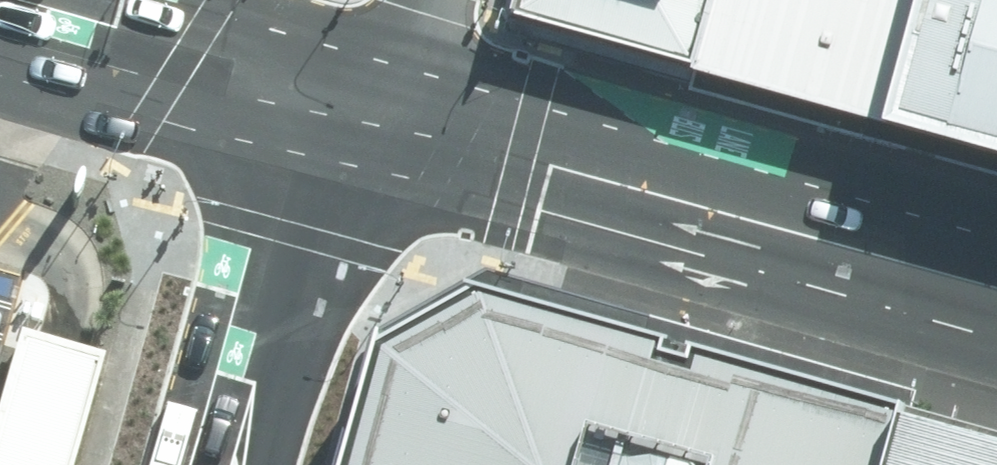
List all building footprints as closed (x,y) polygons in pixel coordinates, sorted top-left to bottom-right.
[(504,16),(693,68),(713,0),(509,0),(504,16)] [(930,0),(713,0),(693,68),(894,129),(930,0)] [(894,129),(996,157),(996,0),(930,0),(894,129)] [(932,416),(498,304),(406,358),(379,464),(918,464),(932,416)] [(19,332),(0,403),(0,464),(65,464),(96,353),(19,332)] [(932,416),(918,464),(996,464),(996,434),(932,416)]
